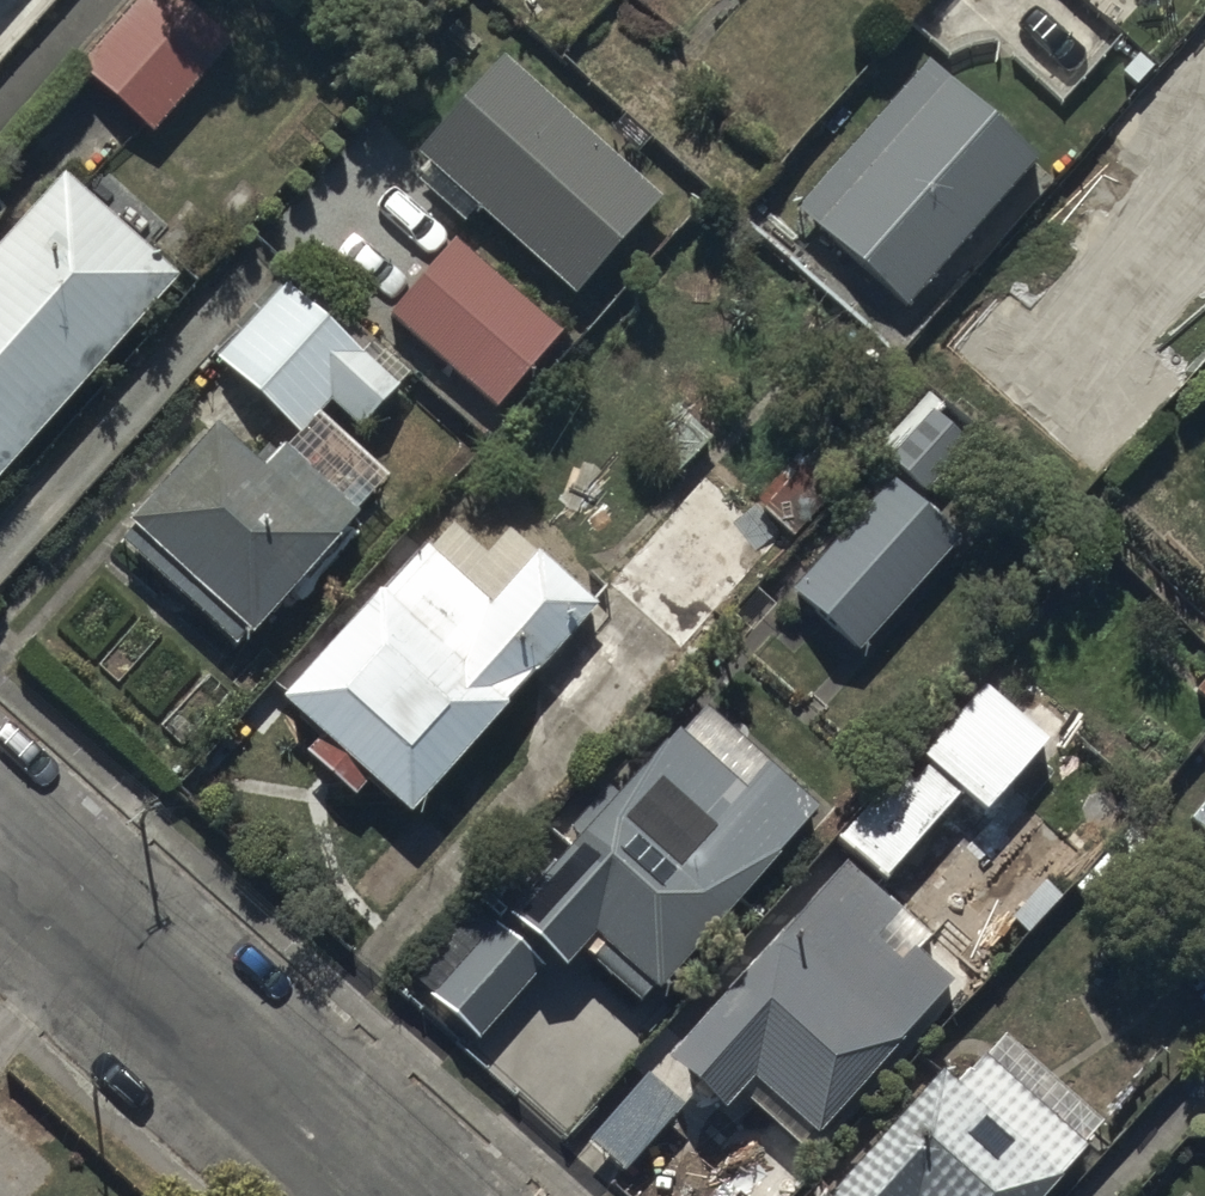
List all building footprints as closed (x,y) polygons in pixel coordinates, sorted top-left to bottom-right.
[(153,145),(233,58),(170,0),(152,0),(80,78),(153,145)] [(1095,148),(1160,206),(1204,155),(1204,25),(1095,148)] [(931,64),(795,210),(898,307),(1034,162),(931,64)] [(460,236),(473,222),(573,310),(658,214),(504,77),(419,173),(428,181),(415,196),(460,236)] [(177,294),(67,194),(0,267),(0,489),(177,294)] [(453,252),(389,327),(497,420),(561,344),(453,252)] [(396,394),(292,294),(215,375),(298,450),(328,418),(352,441),(396,394)] [(930,424),(888,469),(923,503),(966,458),(930,424)] [(216,448),(118,559),(237,664),(244,656),(249,660),(356,539),(281,473),(265,491),(216,448)] [(705,477),(609,583),(681,648),(777,542),(705,477)] [(891,495),(790,604),(859,668),(960,559),(891,495)] [(520,542),(477,589),(440,555),(290,716),(327,750),(316,762),(364,808),(377,794),(416,830),(546,690),(539,684),(602,617),(520,542)] [(710,697),(680,732),(676,728),(620,792),(604,778),(566,822),(581,836),(511,915),(564,961),(580,946),(639,997),(648,986),(654,991),(815,807),(798,792),(807,782),(710,697)] [(844,854),(885,894),(962,813),(985,835),(1051,765),(1039,754),(1047,745),(1005,705),(994,716),(981,704),(917,772),(929,783),(918,794),(909,786),(844,854)] [(1172,878),(1127,839),(1074,902),(1120,940),(1172,878)] [(900,924),(845,876),(665,1084),(724,1135),(753,1102),(819,1159),(956,999),(914,963),(901,978),(874,955),(900,924)] [(538,961),(489,920),(429,991),(478,1032),(538,961)] [(1006,1049),(986,1072),(984,1070),(955,1103),(942,1092),(849,1195),(1059,1195),(1087,1165),(1082,1161),(1105,1136),(1006,1049)] [(643,1080),(582,1149),(623,1185),(684,1116),(643,1080)]
